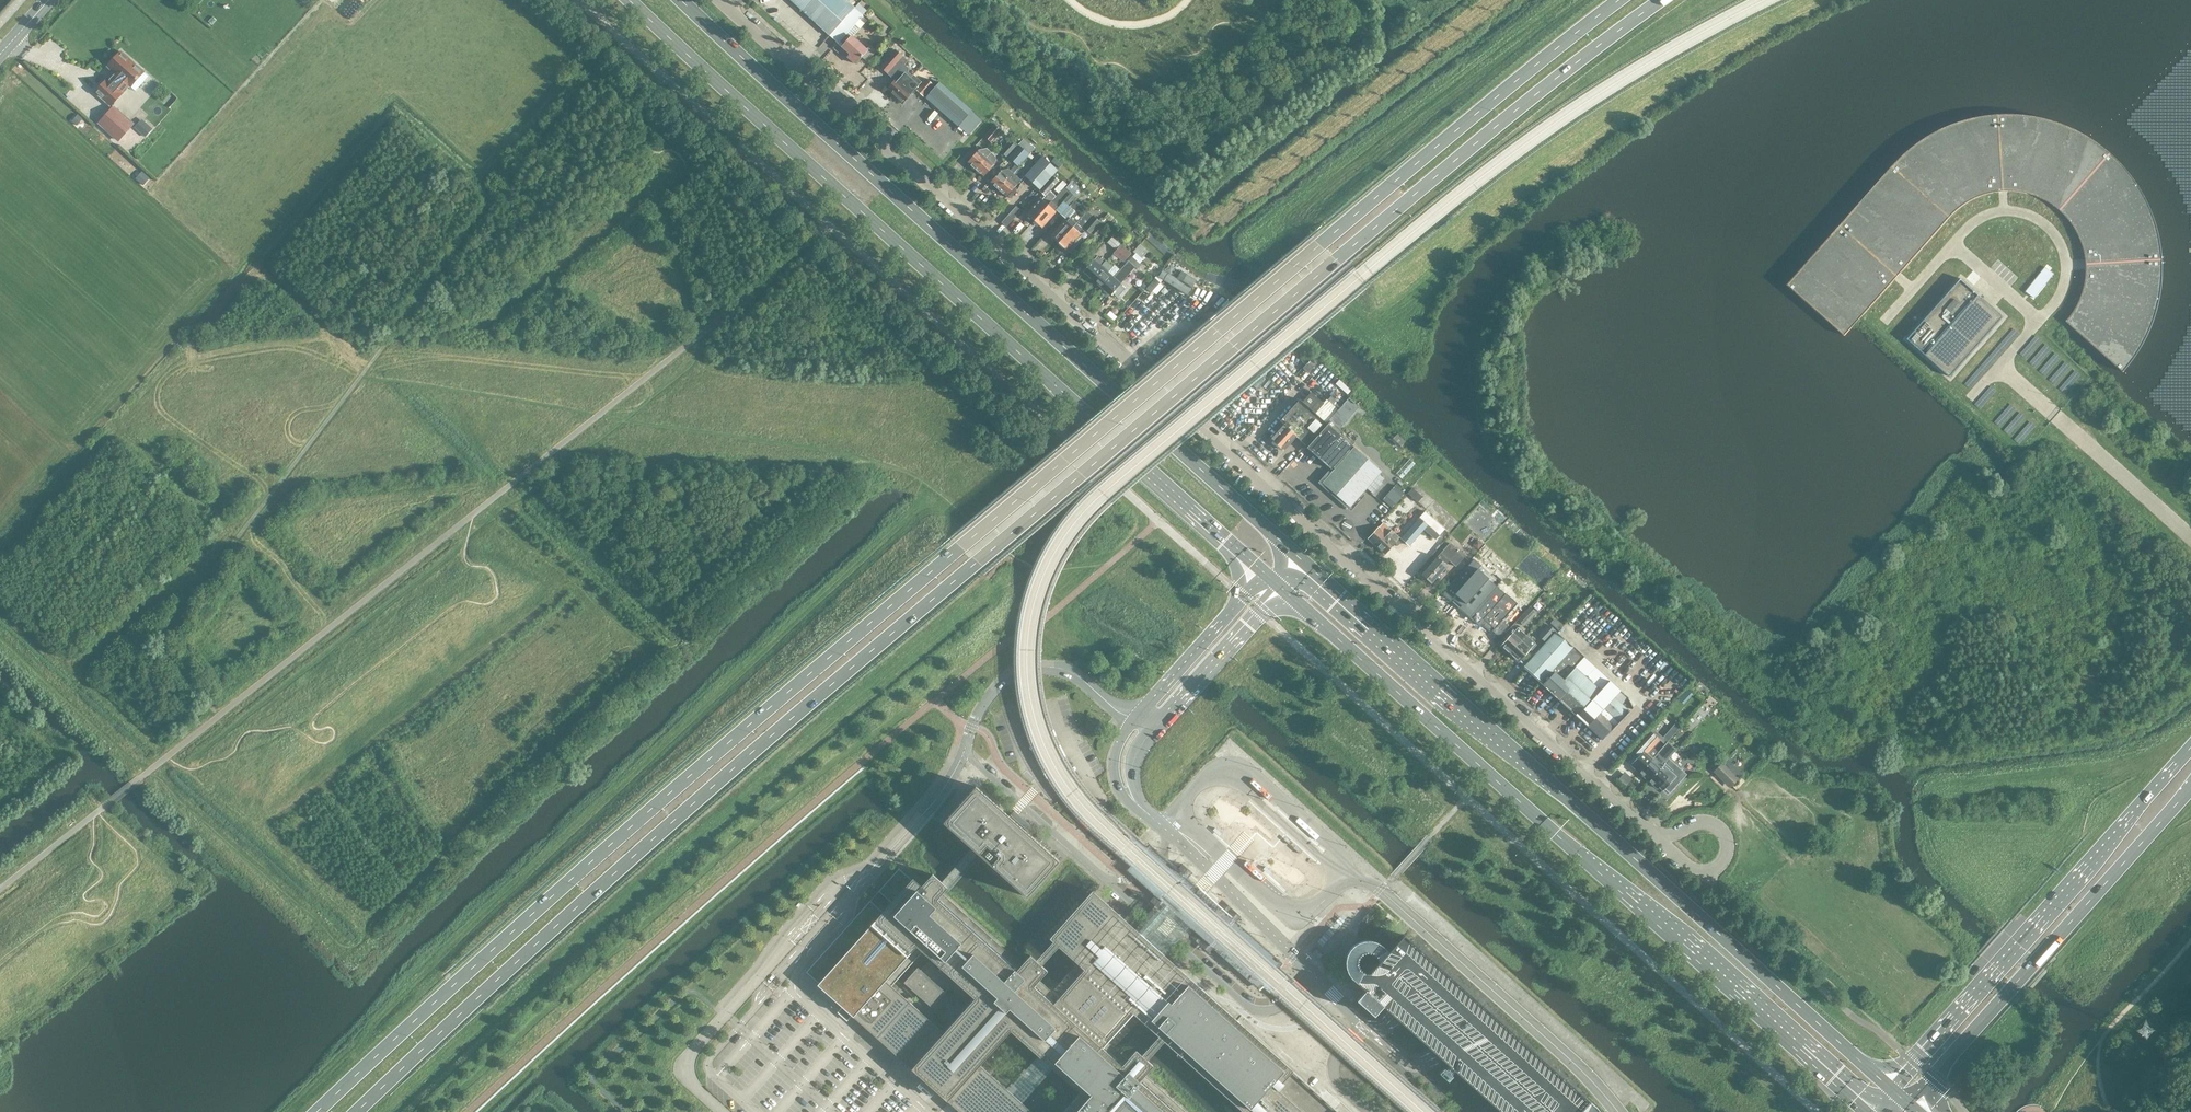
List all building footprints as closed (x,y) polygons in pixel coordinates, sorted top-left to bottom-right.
[(803,11),(830,35),(855,8),(851,5),(852,4),(851,2),(850,4),(847,1),(848,0),(790,0),(803,11)] [(863,16),(855,8),(830,35),(838,43),(840,42),(844,46),(843,47),(851,55),(848,57),(856,64),(862,57),(868,62),(877,52),(871,46),(867,50),(852,36),(852,37),(847,33),(863,16)] [(887,90),(888,91),(908,68),(905,65),(908,61),(896,50),(880,67),(895,81),(887,90)] [(144,72),(121,52),(108,66),(116,73),(110,80),(108,78),(96,92),(111,106),(123,93),(122,92),(129,85),(131,87),(144,72)] [(926,78),(922,82),(914,74),(913,75),(908,71),(909,69),(908,68),(888,91),(903,104),(912,94),(913,95),(917,90),(924,97),(935,86),(926,78)] [(972,109),(941,81),(926,98),(958,126),(972,109)] [(133,124),(113,107),(99,123),(119,140),(133,124)] [(2025,115),(2010,114),(1996,115),(1981,117),(1967,120),(1952,125),(1939,131),(1926,138),(1914,146),(1903,156),(1894,164),(1787,285),(1845,336),(1949,218),(1957,210),(1965,204),(1974,199),(1985,194),(1996,192),(2008,191),(2019,192),(2031,194),(2042,199),(2052,204),(2061,212),(2068,220),(2075,229),(2080,239),(2083,249),(2085,260),(2086,271),(2085,282),(2082,293),(2078,303),(2073,312),(2066,321),(2123,372),(2131,362),(2139,352),(2145,341),(2151,329),(2155,317),(2159,304),(2161,291),(2163,278),(2163,265),(2162,252),(2160,239),(2157,226),(2152,213),(2147,200),(2140,188),(2132,176),(2123,165),(2113,155),(2102,146),(2091,138),(2080,132),(2068,126),(2054,121),(2040,117),(2025,115)] [(143,118),(136,125),(146,135),(154,128),(143,118)] [(991,142),(1001,131),(995,125),(984,136),(991,142)] [(1028,154),(1012,139),(1001,151),(1007,157),(1008,156),(1018,165),(1028,154)] [(968,162),(976,170),(991,153),(987,149),(978,150),(968,162)] [(991,153),(976,170),(984,177),(994,165),(995,156),(991,153)] [(1025,176),(1035,185),(1047,171),(1037,163),(1025,176)] [(990,183),(998,190),(1013,173),(1009,169),(1001,171),(990,183)] [(145,184),(150,176),(142,171),(137,178),(145,184)] [(1029,217),(1034,222),(1056,197),(1050,191),(1059,182),(1047,171),(1035,185),(1040,190),(1040,191),(1046,196),(1042,200),(1040,199),(1027,214),(1029,216),(1029,217)] [(1013,173),(998,190),(1006,197),(1008,195),(1010,198),(1017,190),(1014,188),(1021,180),(1013,173)] [(1056,197),(1034,222),(1039,227),(1040,225),(1042,227),(1056,212),(1054,211),(1055,211),(1061,216),(1072,203),(1071,202),(1075,197),(1065,187),(1056,197)] [(1053,239),(1058,244),(1084,214),(1072,203),(1061,216),(1067,222),(1065,221),(1052,236),(1054,238),(1053,239)] [(1005,217),(1010,222),(1022,210),(1018,205),(1005,217)] [(1084,214),(1058,244),(1064,248),(1064,247),(1067,249),(1080,234),(1079,233),(1083,228),(1091,234),(1100,223),(1096,219),(1096,218),(1088,211),(1084,214)] [(1114,251),(1120,244),(1113,237),(1106,245),(1114,251)] [(1123,262),(1131,254),(1121,245),(1114,254),(1123,262)] [(1084,272),(1093,280),(1108,263),(1103,257),(1101,259),(1098,257),(1084,272)] [(1138,269),(1142,265),(1132,257),(1129,261),(1138,269)] [(1108,263),(1093,280),(1102,287),(1112,276),(1108,272),(1112,268),(1108,266),(1110,264),(1108,263)] [(2046,265),(2026,291),(2035,297),(2055,272),(2046,265)] [(1112,276),(1102,287),(1110,295),(1130,273),(1124,267),(1114,278),(1112,276)] [(1178,279),(1163,270),(1158,277),(1164,280),(1163,282),(1187,297),(1196,282),(1182,272),(1178,279)] [(2004,316),(1961,279),(1908,339),(1951,377),(2004,316)] [(1300,398),(1299,399),(1279,422),(1276,425),(1280,429),(1271,439),(1284,450),(1296,437),(1306,445),(1308,442),(1327,422),(1300,398)] [(1353,444),(1338,431),(1359,407),(1349,398),(1327,422),(1308,442),(1335,465),(1353,444)] [(1381,472),(1354,447),(1323,482),(1350,506),(1381,472)] [(1392,507),(1405,492),(1396,484),(1383,498),(1392,507)] [(1409,545),(1424,529),(1436,539),(1445,529),(1425,511),(1401,538),(1409,545)] [(1399,537),(1391,531),(1383,523),(1379,528),(1379,527),(1378,529),(1368,539),(1377,547),(1385,554),(1395,543),(1398,546),(1402,542),(1398,538),(1399,537)] [(1456,566),(1465,557),(1449,543),(1422,574),(1431,583),(1447,566),(1446,565),(1449,561),(1456,566)] [(1465,588),(1453,601),(1465,613),(1478,601),(1465,588)] [(1531,605),(1518,618),(1524,624),(1537,611),(1531,605)] [(1484,632),(1496,619),(1484,607),(1471,619),(1484,632)] [(1560,628),(1564,623),(1556,617),(1552,622),(1560,628)] [(1546,642),(1556,631),(1548,623),(1538,635),(1546,642)] [(1501,645),(1510,653),(1526,635),(1517,627),(1501,645)] [(1614,697),(1620,690),(1556,631),(1524,666),(1541,682),(1540,683),(1565,706),(1602,740),(1619,722),(1618,720),(1604,708),(1614,697)] [(1526,635),(1510,653),(1519,661),(1535,643),(1526,635)] [(1627,709),(1614,697),(1604,708),(1618,720),(1628,709),(1627,709)] [(1631,765),(1640,773),(1657,754),(1652,750),(1661,740),(1649,729),(1631,750),(1638,757),(1631,765)] [(1663,764),(1668,759),(1675,751),(1680,745),(1676,741),(1671,748),(1661,758),(1657,754),(1640,773),(1645,777),(1647,779),(1649,780),(1663,764)] [(1726,758),(1714,771),(1731,787),(1743,774),(1726,758)] [(1686,775),(1668,759),(1663,764),(1649,780),(1657,788),(1660,785),(1664,789),(1669,793),(1686,775)] [(976,786),(943,822),(972,848),(978,853),(1026,897),(1059,861),(976,786)] [(806,972),(819,983),(818,985),(844,1008),(844,1009),(843,1010),(843,1012),(844,1013),(845,1014),(846,1015),(847,1015),(849,1015),(850,1014),(960,1111),(1186,1111),(1145,1075),(1153,1065),(1146,1059),(1136,1050),(1127,1059),(1107,1042),(1133,1013),(1163,1040),(1243,1111),(1339,1111),(1153,945),(1092,891),(1049,938),(1057,945),(1084,970),(1058,999),(1038,981),(1047,971),(1039,963),(1030,955),(1016,971),(937,899),(978,853),(972,848),(942,882),(933,874),(922,886),(913,878),(912,879),(899,868),(878,891),(891,902),(883,912),(870,900),(806,972)] [(1188,869),(1182,864),(1178,868),(1184,873),(1188,869)] [(1222,914),(1224,911),(1200,889),(1198,892),(1222,914)] [(1154,896),(1150,900),(1155,905),(1159,901),(1154,896)] [(1404,934),(1389,951),(1383,946),(1379,943),(1376,942),(1372,941),(1367,940),(1361,941),(1356,944),(1351,948),(1348,953),(1346,958),(1346,964),(1347,970),(1349,975),(1353,979),(1359,984),(1365,990),(1356,1000),(1374,1015),(1383,1006),(1395,1017),(1439,1056),(1501,1111),(1599,1111),(1599,1110),(1595,1106),(1589,1101),(1404,934)] [(1319,960),(1323,955),(1316,948),(1312,953),(1319,960)] [(1247,973),(1223,952),(1220,955),(1245,976),(1247,973)]
